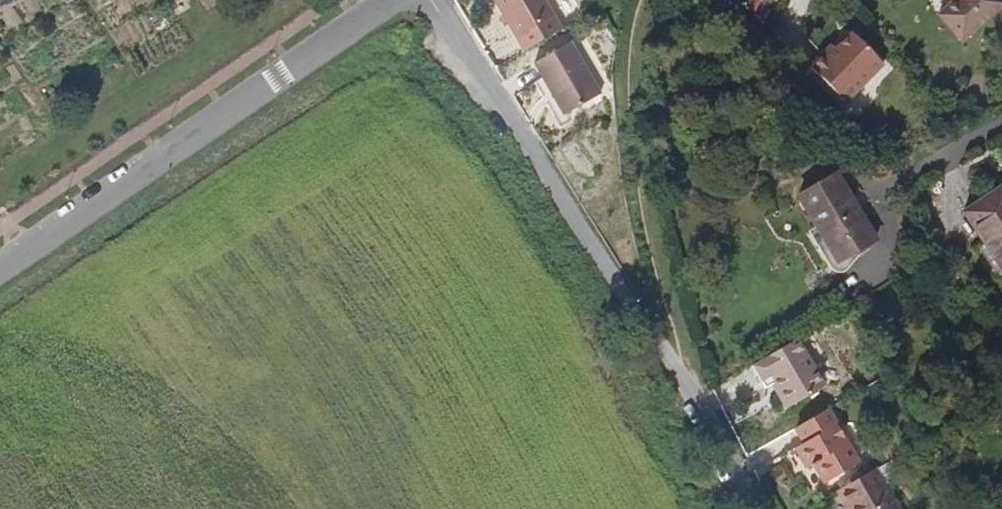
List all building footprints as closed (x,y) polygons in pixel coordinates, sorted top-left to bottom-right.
[(546,0),(496,0),(526,52),(563,30),(546,0)] [(769,0),(754,0),(751,4),(764,13),(771,1),(769,0)] [(1001,2),(1001,0),(951,0),(937,13),(963,40),(1001,2)] [(845,101),(884,64),(853,32),(828,56),(824,51),(810,64),(845,101)] [(603,94),(572,43),(538,64),(568,114),(603,94)] [(876,241),(837,175),(798,198),(837,264),(876,241)] [(1001,187),(963,212),(1001,271),(1001,187)] [(827,384),(800,338),(758,362),(768,379),(776,374),(794,404),(827,384)] [(794,404),(776,374),(768,379),(758,362),(754,365),(768,389),(774,385),(787,408),(794,404)] [(859,463),(827,408),(796,426),(805,441),(797,446),(808,466),(811,464),(813,468),(817,465),(827,481),(859,463)] [(892,458),(879,466),(889,482),(906,473),(899,460),(895,463),(892,458)] [(879,466),(842,487),(855,508),(904,508),(889,482),(879,466)]
